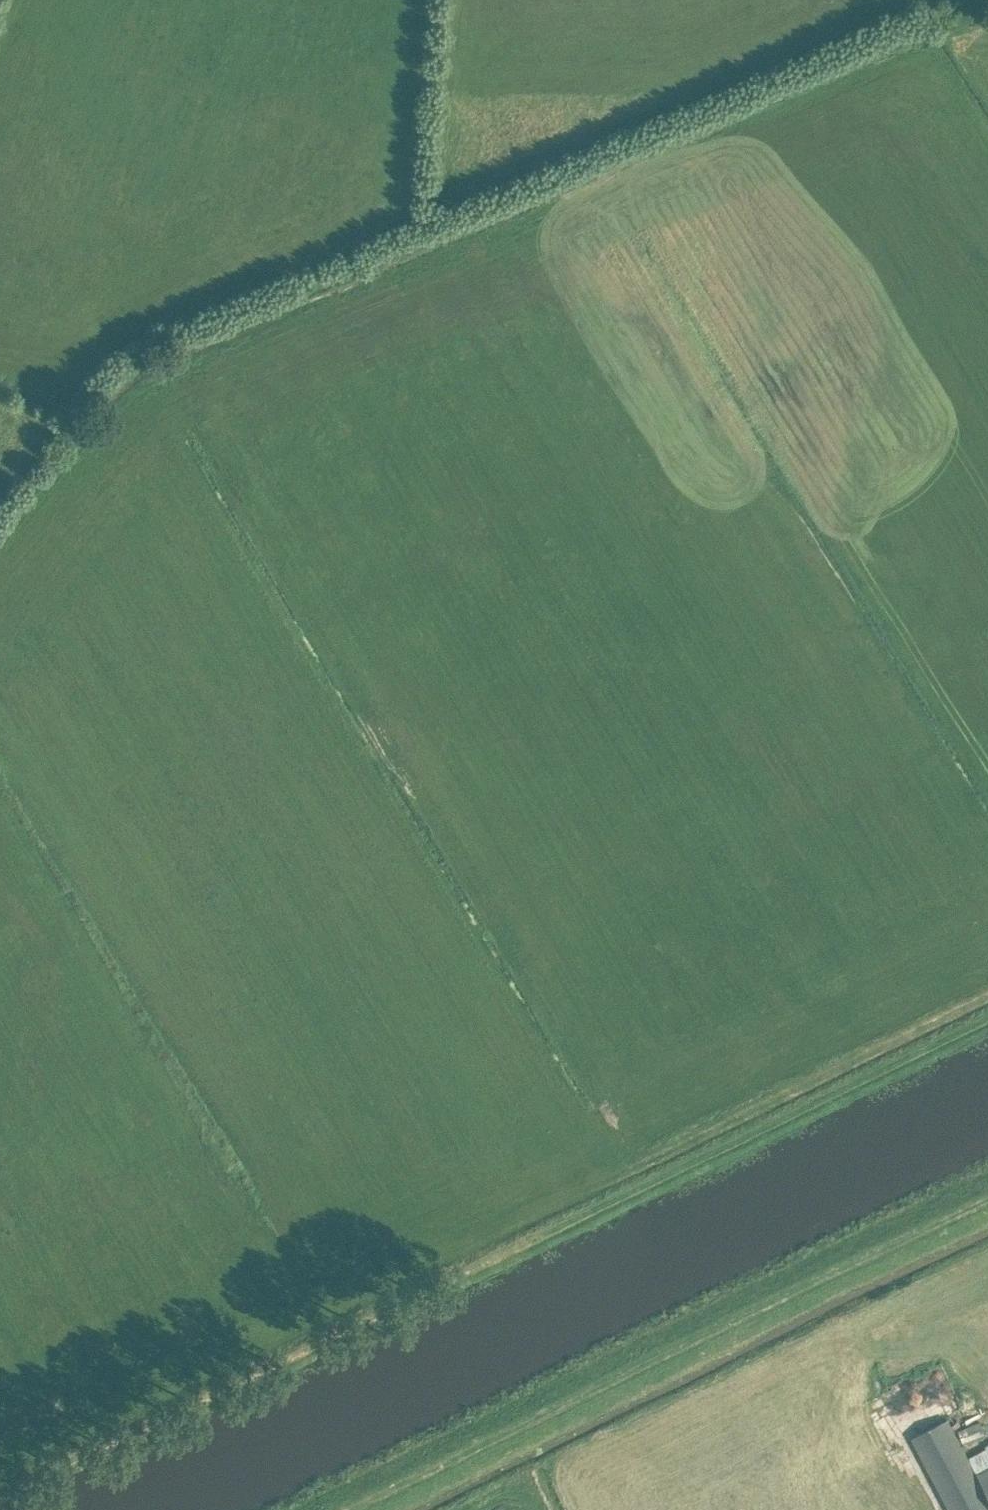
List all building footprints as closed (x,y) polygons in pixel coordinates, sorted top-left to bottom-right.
[(951,1509),(987,1509),(987,1463),(975,1470),(947,1417),(912,1436),(951,1509)]
